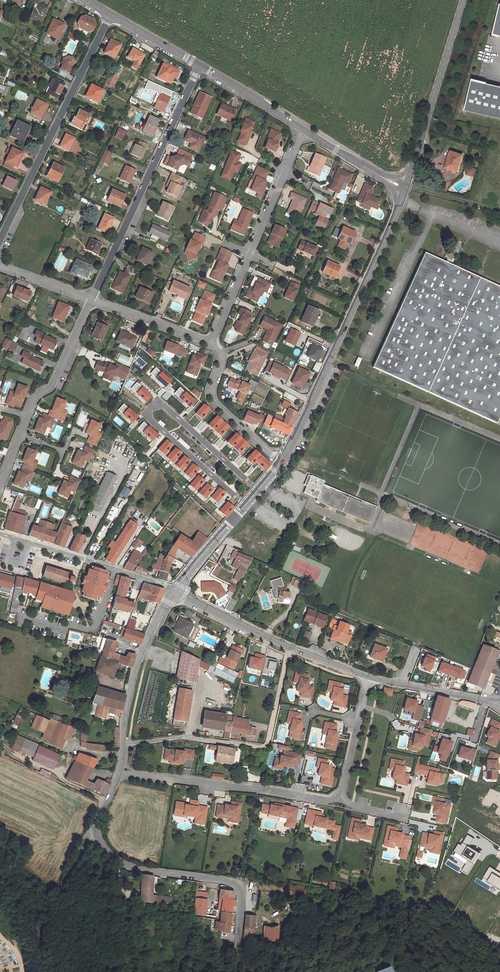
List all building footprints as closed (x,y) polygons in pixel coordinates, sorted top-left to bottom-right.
[(41,23),(47,8),(38,4),(35,2),(32,8),(34,9),(30,18),(41,23)] [(80,18),(78,24),(79,29),(88,33),(93,31),(96,26),(94,21),(85,16),(80,18)] [(58,39),(64,25),(53,20),(47,34),(58,39)] [(115,58),(121,44),(112,40),(110,44),(109,44),(104,53),(115,58)] [(138,52),(132,50),(128,59),(135,62),(133,67),(138,69),(144,56),(137,53),(138,52)] [(63,59),(62,62),(63,65),(60,69),(54,66),(52,71),(63,77),(65,72),(68,73),(69,74),(74,63),(72,58),(68,57),(63,59)] [(176,78),(179,72),(163,65),(157,78),(170,84),(174,77),(176,78)] [(113,86),(119,75),(115,73),(114,76),(110,85),(113,86)] [(114,76),(110,74),(106,84),(109,85),(110,85),(114,76)] [(57,98),(64,84),(55,80),(48,94),(57,98)] [(466,111),(499,118),(499,86),(473,80),(466,111)] [(97,103),(103,91),(91,85),(85,97),(97,103)] [(163,111),(170,96),(172,92),(164,88),(155,107),(163,111)] [(202,117),(211,97),(200,92),(193,107),(196,108),(194,114),(202,117)] [(47,105),(37,100),(30,114),(40,118),(42,112),(44,113),(47,105)] [(230,120),(235,110),(222,104),(217,114),(230,120)] [(83,129),(90,115),(81,111),(77,119),(75,118),(72,124),(83,129)] [(152,136),(159,121),(150,117),(143,132),(152,136)] [(248,135),(250,131),(254,123),(248,120),(246,125),(243,124),(240,132),(241,133),(238,141),(246,145),(250,136),(248,135)] [(22,141),(29,126),(17,121),(10,135),(22,141)] [(123,140),(127,132),(120,129),(116,137),(123,140)] [(276,141),(279,134),(271,130),(267,140),(268,141),(265,148),(274,152),(278,145),(277,144),(278,142),(276,141)] [(198,151),(204,138),(188,131),(184,139),(192,143),(190,147),(198,151)] [(70,151),(75,139),(67,135),(61,147),(70,151)] [(144,154),(148,145),(140,141),(138,146),(135,145),(131,153),(140,157),(142,153),(144,154)] [(18,164),(23,153),(12,148),(7,159),(15,163),(18,164)] [(168,156),(164,164),(177,170),(179,166),(183,164),(187,166),(192,155),(180,149),(176,158),(174,159),(168,156)] [(108,162),(113,153),(106,150),(101,161),(105,163),(106,161),(108,162)] [(463,155),(451,151),(445,167),(457,171),(463,155)] [(231,152),(221,177),(230,181),(234,172),(235,173),(239,164),(237,163),(235,162),(237,159),(238,160),(240,155),(231,152)] [(318,177),(325,160),(314,156),(310,166),(308,165),(306,172),(318,177)] [(58,181),(64,168),(53,163),(47,176),(58,181)] [(135,170),(126,166),(120,178),(128,182),(132,174),(133,174),(135,170)] [(257,197),(261,199),(265,189),(263,188),(264,185),(266,181),(265,181),(269,172),(258,166),(252,180),(255,182),(251,190),(258,193),(257,197)] [(477,169),(468,166),(465,174),(474,177),(477,169)] [(336,180),(335,182),(334,181),(330,190),(336,193),(339,186),(341,187),(343,183),(348,185),(351,177),(338,171),(334,179),(336,180)] [(169,186),(168,188),(166,193),(176,197),(181,188),(178,186),(182,178),(172,173),(168,182),(170,183),(169,186)] [(17,181),(7,176),(7,178),(4,183),(0,190),(9,194),(11,190),(12,191),(17,181)] [(364,186),(357,203),(361,205),(360,208),(364,210),(365,207),(369,209),(376,211),(379,203),(372,200),(369,199),(370,197),(373,190),(364,186)] [(125,195),(112,189),(107,201),(119,206),(122,199),(123,199),(125,195)] [(45,205),(49,195),(39,191),(35,200),(45,205)] [(210,206),(208,210),(205,212),(204,211),(199,222),(203,224),(204,222),(208,223),(210,224),(212,219),(211,218),(217,214),(219,210),(224,197),(214,193),(209,206),(210,206)] [(293,200),(289,209),(290,210),(288,214),(298,218),(306,200),(291,194),(289,198),(293,200)] [(167,220),(173,207),(164,203),(161,209),(160,208),(157,215),(167,220)] [(319,205),(313,203),(309,210),(315,213),(319,205)] [(330,215),(332,211),(319,205),(315,213),(315,215),(320,217),(317,222),(323,224),(325,220),(327,214),(330,215)] [(243,210),(238,222),(236,226),(234,225),(232,231),(243,235),(245,230),(243,229),(245,224),(247,225),(252,214),(243,210)] [(107,233),(114,218),(104,214),(98,228),(107,233)] [(317,222),(315,227),(327,231),(331,222),(325,220),(323,224),(317,222)] [(166,240),(170,232),(153,224),(149,232),(152,233),(159,236),(166,240)] [(272,235),(270,238),(269,238),(267,243),(278,247),(285,230),(274,226),(271,234),(272,235)] [(355,233),(343,228),(342,231),(336,229),(332,236),(341,240),(338,247),(343,249),(346,243),(348,243),(350,244),(355,233)] [(197,250),(200,245),(201,245),(202,246),(205,238),(196,233),(194,237),(192,241),(190,240),(185,252),(188,261),(194,259),(192,254),(193,253),(195,254),(197,250)] [(97,254),(102,244),(91,239),(86,249),(97,254)] [(297,249),(313,257),(317,248),(301,241),(297,249)] [(456,257),(462,243),(457,241),(453,251),(448,249),(444,258),(453,263),(454,261),(457,262),(458,258),(456,257)] [(152,251),(143,247),(141,251),(140,251),(137,256),(138,257),(137,260),(146,264),(152,251)] [(424,253),(373,366),(497,423),(499,415),(499,287),(424,253)] [(218,262),(214,271),(214,270),(210,278),(220,282),(224,275),(223,274),(224,271),(225,272),(228,266),(226,265),(230,258),(220,254),(216,261),(218,262)] [(87,276),(91,266),(75,260),(70,273),(75,275),(76,272),(87,276)] [(335,278),(340,267),(328,261),(322,272),(335,278)] [(122,292),(129,276),(119,272),(116,280),(113,288),(122,292)] [(260,297),(263,292),(264,288),(267,290),(270,285),(258,279),(253,289),(251,292),(248,291),(245,297),(256,302),(259,296),(260,297)] [(198,280),(196,286),(203,289),(205,283),(198,280)] [(190,288),(173,281),(173,283),(170,289),(169,291),(178,295),(178,294),(186,297),(190,288)] [(291,282),(284,298),(292,302),(300,286),(291,282)] [(22,288),(17,286),(13,295),(25,301),(30,291),(22,288)] [(148,303),(153,294),(140,287),(135,297),(148,303)] [(200,300),(196,311),(197,312),(193,320),(202,324),(205,315),(207,316),(211,305),(210,304),(214,295),(205,292),(201,301),(200,300)] [(63,321),(69,306),(59,302),(53,317),(63,321)] [(319,312),(308,307),(301,322),(311,327),(316,316),(317,316),(319,312)] [(241,335),(251,314),(240,309),(234,320),(236,321),(239,323),(236,330),(235,332),(241,335)] [(267,330),(269,332),(265,340),(272,344),(280,326),(264,318),(259,327),(267,330)] [(101,340),(108,326),(98,321),(95,327),(96,327),(92,335),(101,340)] [(291,329),(298,333),(300,329),(288,323),(286,327),(291,329)] [(298,333),(291,329),(285,342),(294,346),(300,334),(298,333)] [(53,350),(57,340),(42,334),(43,332),(37,330),(34,336),(37,337),(35,342),(53,350)] [(262,341),(270,346),(272,344),(265,340),(269,332),(267,330),(262,341)] [(131,349),(136,338),(121,331),(116,341),(131,349)] [(313,345),(321,349),(323,345),(308,338),(307,342),(313,345)] [(164,350),(180,356),(180,355),(183,348),(183,347),(167,341),(164,350)] [(15,351),(18,345),(12,342),(8,349),(15,351)] [(320,353),(322,349),(321,349),(313,345),(307,357),(315,361),(319,353),(320,353)] [(149,348),(146,351),(153,357),(156,354),(149,348)] [(257,375),(267,355),(255,349),(250,359),(253,360),(252,362),(248,370),(257,375)] [(40,371),(44,361),(29,356),(30,354),(23,352),(21,358),(24,359),(22,365),(40,371)] [(192,356),(186,372),(193,375),(196,367),(198,367),(198,365),(199,362),(203,364),(206,356),(197,353),(195,357),(192,356)] [(102,370),(106,372),(108,373),(106,378),(112,381),(114,375),(115,374),(118,368),(115,366),(115,367),(112,366),(112,365),(105,362),(104,364),(98,361),(95,368),(102,371),(102,370)] [(284,380),(289,370),(270,361),(265,371),(284,380)] [(322,364),(316,362),(313,369),(318,372),(322,364)] [(118,368),(115,374),(119,377),(124,380),(129,369),(116,363),(115,366),(118,368)] [(150,374),(156,379),(161,373),(155,368),(150,374)] [(303,388),(310,373),(299,368),(292,383),(303,388)] [(161,373),(156,379),(165,387),(170,381),(161,373)] [(237,390),(240,391),(236,398),(238,399),(242,401),(248,390),(250,386),(247,385),(244,384),(244,383),(237,380),(237,382),(230,379),(227,385),(233,389),(233,388),(237,390)] [(249,380),(247,385),(250,386),(248,390),(254,392),(258,384),(249,380)] [(145,391),(147,388),(145,385),(141,382),(138,385),(145,391)] [(131,389),(136,394),(142,388),(136,383),(131,389)] [(169,383),(163,389),(166,392),(171,386),(169,383)] [(25,394),(27,389),(18,385),(15,393),(13,393),(12,397),(9,396),(6,405),(13,408),(14,404),(16,399),(22,402),(24,397),(27,398),(28,394),(25,394)] [(174,393),(180,398),(185,392),(180,387),(174,393)] [(142,388),(136,394),(146,402),(151,396),(142,388)] [(194,388),(191,391),(197,397),(200,394),(194,388)] [(185,392),(180,398),(189,407),(194,401),(185,392)] [(285,396),(295,401),(297,398),(287,392),(285,396)] [(53,418),(62,421),(64,415),(61,414),(63,410),(62,409),(65,401),(57,398),(52,411),(50,410),(48,416),(53,418)] [(291,404),(284,400),(281,406),(289,409),(291,404)] [(118,410),(122,414),(128,408),(123,404),(118,410)] [(204,404),(195,413),(201,419),(210,409),(204,404)] [(191,405),(185,411),(188,414),(193,408),(191,405)] [(128,408),(122,414),(132,422),(134,420),(137,417),(128,408)] [(298,413),(289,409),(285,419),(275,415),(274,417),(273,419),(280,422),(291,427),(298,413)] [(257,421),(259,416),(247,411),(244,419),(256,424),(257,421)] [(48,416),(43,414),(41,418),(38,417),(33,430),(42,434),(45,426),(47,421),(52,423),(53,418),(48,416)] [(216,415),(208,425),(214,430),(223,421),(216,415)] [(264,424),(288,434),(291,427),(280,422),(273,419),(273,420),(267,418),(264,424)] [(97,446),(102,434),(98,432),(101,424),(91,420),(86,433),(90,435),(92,436),(89,443),(97,446)] [(137,423),(134,420),(132,422),(129,426),(131,429),(137,423)] [(2,421),(0,425),(0,435),(2,435),(1,438),(6,440),(12,425),(3,422),(2,421)] [(195,427),(198,430),(203,424),(200,421),(195,427)] [(223,421),(214,430),(220,436),(229,426),(223,421)] [(138,428),(142,432),(148,426),(143,422),(138,428)] [(203,424),(198,430),(201,432),(206,426),(203,424)] [(148,426),(142,432),(152,441),(154,438),(157,435),(148,426)] [(236,433),(227,442),(233,448),(242,438),(236,433)] [(157,441),(154,438),(152,441),(149,444),(151,447),(157,441)] [(242,438),(233,448),(239,453),(248,444),(242,438)] [(214,444),(217,447),(222,441),(219,439),(214,444)] [(166,440),(157,449),(164,455),(172,446),(166,440)] [(222,441),(217,447),(220,449),(225,443),(222,441)] [(89,462),(95,450),(87,447),(84,453),(83,452),(78,451),(73,463),(82,467),(85,460),(89,462)] [(24,462),(22,467),(33,472),(35,466),(32,465),(34,461),(33,460),(36,452),(27,448),(22,461),(24,462)] [(175,448),(166,457),(172,463),(181,453),(175,448)] [(254,450),(246,459),(252,465),(261,455),(254,450)] [(183,456),(175,465),(181,471),(190,461),(183,456)] [(233,462),(236,464),(241,458),(238,456),(233,462)] [(270,464),(261,456),(255,462),(265,470),(270,464)] [(241,458),(236,464),(239,467),(244,461),(241,458)] [(193,464),(184,473),(190,479),(199,469),(193,464)] [(33,472),(22,467),(20,473),(18,472),(13,485),(22,488),(25,480),(26,480),(28,476),(31,477),(33,472)] [(97,491),(107,496),(104,501),(105,501),(118,476),(107,471),(97,491)] [(198,476),(190,485),(196,491),(204,481),(198,476)] [(81,481),(73,477),(70,484),(68,483),(64,481),(58,494),(67,498),(71,491),(75,493),(81,481)] [(207,484),(198,493),(204,499),(213,489),(207,484)] [(369,519),(373,508),(335,492),(336,490),(323,485),(322,488),(320,492),(316,490),(315,492),(313,491),(311,496),(318,499),(368,519),(369,519)] [(121,486),(119,495),(126,497),(129,489),(121,486)] [(219,488),(210,498),(216,503),(225,494),(219,488)] [(377,507),(336,490),(335,492),(373,508),(369,519),(368,519),(318,499),(317,501),(370,523),(377,507)] [(92,502),(102,507),(105,501),(104,501),(107,496),(97,491),(92,502)] [(227,502),(219,511),(225,517),(234,507),(227,502)] [(111,521),(118,509),(112,506),(105,518),(111,521)] [(21,534),(26,517),(23,516),(11,513),(10,512),(7,520),(5,519),(4,523),(6,524),(4,529),(21,534)] [(135,528),(137,525),(130,520),(127,524),(135,528)] [(33,526),(29,536),(35,538),(36,534),(39,535),(43,536),(47,523),(44,521),(43,524),(39,523),(38,527),(33,526)] [(50,538),(49,542),(53,543),(54,541),(57,534),(52,532),(53,528),(50,527),(51,524),(47,523),(43,536),(46,537),(50,538)] [(63,547),(72,528),(68,527),(62,524),(57,534),(54,541),(56,542),(55,544),(63,547)] [(130,536),(135,528),(127,524),(122,531),(130,536)] [(180,535),(181,533),(173,527),(171,530),(179,536),(172,546),(178,549),(191,557),(207,538),(198,532),(192,542),(180,535)] [(113,564),(130,536),(122,531),(115,542),(111,548),(109,552),(109,553),(105,559),(113,564)] [(77,553),(85,537),(77,534),(70,550),(77,553)] [(139,543),(141,541),(136,538),(131,546),(136,549),(137,546),(139,548),(141,544),(139,543)] [(172,558),(178,549),(172,546),(167,555),(172,558)] [(143,556),(135,551),(124,569),(131,571),(143,556)] [(238,553),(232,568),(238,571),(234,579),(240,582),(252,559),(238,553)] [(165,558),(160,555),(156,569),(158,570),(157,572),(159,573),(158,579),(165,581),(168,570),(161,567),(164,560),(165,558)] [(171,562),(173,558),(172,558),(167,555),(165,558),(164,560),(161,567),(168,570),(170,562),(171,562)] [(215,577),(220,566),(215,564),(210,574),(215,577)] [(69,582),(71,577),(69,573),(46,566),(43,576),(66,583),(69,582)] [(86,593),(85,596),(95,600),(96,596),(100,598),(103,590),(106,582),(108,575),(104,574),(105,570),(95,567),(94,571),(89,569),(87,576),(84,585),(82,591),(86,593)] [(14,578),(0,574),(0,586),(1,586),(0,589),(10,592),(14,578)] [(115,597),(123,599),(130,579),(121,575),(119,580),(117,586),(115,597)] [(15,587),(22,589),(24,579),(24,578),(17,576),(15,587)] [(296,577),(293,584),(301,588),(304,581),(296,577)] [(283,584),(281,578),(270,581),(272,588),(270,589),(273,598),(278,599),(278,602),(283,602),(284,597),(289,597),(290,592),(286,591),(283,591),(283,585),(283,584)] [(33,581),(24,579),(22,589),(22,592),(26,594),(26,592),(29,593),(33,581)] [(40,583),(33,581),(29,593),(32,594),(32,595),(36,597),(40,583)] [(212,590),(214,591),(214,592),(217,597),(225,592),(220,585),(213,582),(201,583),(202,592),(211,591),(212,590)] [(36,597),(35,599),(42,602),(42,604),(41,608),(51,610),(51,608),(55,609),(54,611),(62,614),(63,611),(66,612),(67,608),(70,599),(71,596),(67,595),(68,592),(55,588),(54,591),(49,589),(50,586),(40,583),(36,597)] [(143,583),(140,591),(139,593),(151,597),(149,600),(157,603),(164,589),(143,583)] [(229,584),(226,590),(233,593),(235,587),(229,584)] [(22,589),(15,587),(11,611),(18,612),(22,592),(22,589)] [(112,607),(127,611),(129,601),(123,599),(115,597),(112,607)] [(129,601),(127,611),(129,612),(132,613),(135,603),(132,602),(129,601)] [(323,627),(327,617),(309,609),(305,619),(315,622),(314,624),(323,627)] [(114,622),(118,623),(120,617),(123,619),(125,613),(118,610),(114,622)] [(187,638),(193,624),(180,618),(174,631),(187,638)] [(338,621),(332,618),(328,627),(334,630),(336,626),(338,621)] [(133,630),(134,628),(136,622),(129,620),(126,628),(133,630)] [(347,644),(354,627),(340,622),(338,627),(336,626),(334,630),(331,639),(336,641),(337,640),(347,644)] [(133,630),(126,628),(123,636),(121,638),(139,645),(144,634),(136,631),(133,630)] [(308,642),(312,633),(305,631),(302,640),(308,642)] [(114,654),(117,642),(106,639),(103,638),(100,649),(103,651),(114,654)] [(382,661),(387,649),(375,644),(370,656),(382,661)] [(233,645),(224,663),(234,668),(242,650),(233,645)] [(494,658),(497,651),(482,645),(477,658),(492,664),(494,658)] [(122,665),(125,657),(114,654),(103,651),(101,657),(118,663),(122,665)] [(177,678),(193,681),(197,658),(182,651),(177,678)] [(136,654),(128,653),(127,657),(125,657),(122,665),(131,668),(136,654)] [(260,659),(258,670),(262,671),(265,656),(255,654),(254,658),(260,659)] [(95,671),(113,677),(118,663),(101,657),(100,656),(95,671)] [(254,658),(250,657),(248,668),(258,670),(260,659),(254,658)] [(276,662),(277,660),(265,657),(262,673),(268,674),(269,670),(267,669),(269,661),(276,662)] [(425,657),(423,657),(420,666),(425,668),(429,669),(433,660),(425,657)] [(492,664),(477,658),(474,666),(489,672),(492,664)] [(276,662),(269,661),(267,669),(269,670),(275,671),(276,662)] [(463,671),(440,662),(437,671),(459,680),(460,677),(463,671)] [(233,683),(236,674),(210,663),(206,672),(233,683)] [(482,688),(489,672),(474,666),(467,682),(482,688)] [(308,675),(298,672),(297,678),(300,678),(298,683),(297,691),(301,692),(303,693),(302,696),(311,698),(313,687),(308,686),(309,680),(307,680),(308,675)] [(342,683),(332,681),(331,686),(333,687),(332,692),(330,700),(335,701),(337,701),(336,705),(345,707),(347,696),(341,694),(342,689),(341,688),(342,683)] [(106,706),(111,691),(97,687),(92,702),(98,703),(106,706)] [(186,721),(192,690),(180,688),(179,689),(174,719),(186,721)] [(126,693),(124,692),(123,694),(111,691),(106,706),(122,710),(126,693)] [(428,723),(439,727),(448,700),(436,696),(428,723)] [(403,710),(414,713),(416,705),(417,702),(412,700),(407,699),(403,710)] [(476,704),(467,701),(462,701),(459,703),(458,704),(474,710),(476,704)] [(97,716),(105,718),(107,712),(113,714),(121,716),(122,710),(106,706),(98,703),(94,718),(96,718),(97,716)] [(416,705),(414,713),(412,720),(419,722),(420,720),(424,707),(416,705)] [(299,721),(301,714),(289,711),(287,718),(290,719),(289,723),(291,724),(289,732),(290,732),(291,732),(290,737),(299,739),(301,729),(299,729),(300,726),(301,721),(299,721)] [(206,712),(203,727),(226,731),(224,738),(229,739),(231,732),(233,722),(227,721),(228,716),(206,712)] [(38,713),(32,727),(44,732),(42,737),(50,741),(58,723),(59,722),(38,713)] [(231,732),(241,734),(241,736),(245,737),(245,734),(254,736),(256,728),(248,727),(249,721),(233,718),(233,722),(231,732)] [(492,719),(489,727),(490,727),(486,735),(489,737),(486,742),(492,745),(495,739),(496,740),(498,735),(499,736),(499,734),(499,731),(497,730),(499,723),(492,719)] [(336,732),(337,725),(325,722),(324,729),(327,730),(326,734),(327,735),(325,743),(326,743),(328,743),(327,748),(335,750),(337,740),(336,739),(336,737),(337,732),(336,732)] [(49,743),(65,749),(72,734),(81,738),(82,747),(88,748),(89,744),(87,743),(86,734),(74,729),(74,728),(67,725),(67,727),(58,723),(50,741),(49,743)] [(409,740),(407,749),(417,752),(418,748),(420,748),(421,746),(427,747),(430,731),(422,728),(420,735),(418,735),(413,734),(412,741),(409,740)] [(451,742),(446,740),(441,738),(436,753),(441,755),(439,759),(445,761),(451,742)] [(218,746),(218,750),(216,762),(232,764),(235,749),(230,748),(218,746)] [(466,760),(469,750),(460,747),(457,757),(466,760)] [(54,766),(58,757),(38,748),(34,757),(54,766)] [(184,749),(184,752),(166,749),(165,757),(174,759),(173,764),(179,765),(179,763),(182,764),(183,760),(183,758),(185,759),(192,760),(194,751),(184,749)] [(470,749),(469,750),(466,760),(472,761),(475,751),(470,749)] [(280,759),(275,758),(274,764),(283,766),(290,767),(291,763),(292,761),(299,763),(301,755),(284,751),(282,756),(280,756),(280,759)] [(496,764),(496,761),(499,755),(491,751),(487,761),(487,779),(496,779),(496,770),(496,764)] [(70,771),(80,775),(84,775),(85,774),(90,776),(97,760),(79,753),(76,760),(75,762),(70,771)] [(327,765),(327,760),(321,759),(319,768),(318,775),(322,776),(324,776),(323,784),(331,786),(334,769),(329,768),(330,765),(327,765)] [(402,767),(404,762),(394,759),(392,765),(395,765),(394,770),(392,778),(396,779),(398,779),(398,783),(406,785),(409,774),(403,773),(404,767),(402,767)] [(438,769),(416,764),(414,772),(426,775),(428,775),(427,779),(426,783),(436,785),(436,782),(437,780),(442,781),(443,774),(437,773),(438,769)] [(96,785),(87,781),(90,776),(85,774),(84,775),(80,775),(70,771),(67,779),(94,790),(96,785)] [(96,785),(94,790),(105,795),(110,788),(111,785),(112,780),(108,779),(107,781),(104,780),(103,782),(98,780),(96,785)] [(440,815),(438,822),(447,824),(451,805),(442,803),(443,799),(437,797),(435,806),(434,813),(438,814),(440,815)] [(190,805),(176,803),(174,813),(183,814),(183,815),(196,817),(198,817),(197,823),(203,824),(204,818),(205,818),(207,807),(198,806),(198,801),(190,800),(190,804),(190,805)] [(228,819),(239,820),(241,803),(234,802),(233,806),(231,805),(225,804),(225,806),(218,805),(216,816),(228,819)] [(270,806),(263,804),(261,811),(269,812),(268,814),(279,817),(280,815),(287,816),(287,818),(286,821),(289,822),(288,827),(293,828),(298,808),(279,804),(279,807),(274,806),(270,805),(270,806)] [(321,812),(308,809),(305,824),(310,825),(310,823),(314,824),(313,825),(324,828),(325,828),(325,826),(333,828),(333,825),(334,822),(326,820),(327,819),(323,818),(320,817),(321,815),(321,812)] [(358,820),(351,818),(348,835),(358,837),(358,834),(364,835),(363,838),(370,840),(373,828),(366,827),(366,825),(360,824),(357,823),(358,820)] [(338,834),(339,826),(333,825),(333,828),(325,826),(325,828),(334,830),(332,839),(335,839),(335,836),(334,836),(335,833),(338,834)] [(394,828),(387,826),(384,843),(394,845),(402,847),(406,848),(409,836),(402,835),(402,833),(396,832),(394,831),(394,828)] [(433,835),(423,833),(420,846),(426,847),(426,844),(431,845),(430,848),(430,849),(439,851),(443,833),(436,832),(435,835),(433,835)] [(463,843),(469,847),(474,839),(468,835),(463,843)] [(463,843),(462,846),(459,844),(454,851),(457,853),(463,856),(469,847),(463,843)] [(480,853),(469,847),(463,856),(469,860),(474,863),(480,853)] [(474,863),(469,860),(462,870),(467,874),(474,863)] [(489,881),(493,874),(499,878),(499,873),(490,867),(484,877),(489,881)] [(489,881),(499,888),(499,878),(493,874),(489,881)] [(151,902),(171,903),(172,897),(158,896),(158,895),(156,895),(156,896),(152,895),(154,877),(142,875),(141,901),(151,902)] [(219,898),(222,899),(233,900),(234,892),(220,890),(219,898)] [(204,914),(206,893),(196,892),(194,913),(204,914)] [(233,900),(222,899),(221,911),(231,913),(232,906),(233,900)] [(221,911),(220,922),(230,924),(231,913),(221,911)] [(263,939),(263,927),(254,927),(254,915),(246,914),(244,940),(254,941),(254,939),(263,939)] [(230,924),(220,922),(215,921),(214,929),(229,931),(230,924)] [(279,928),(263,927),(263,939),(278,940),(279,928)]
